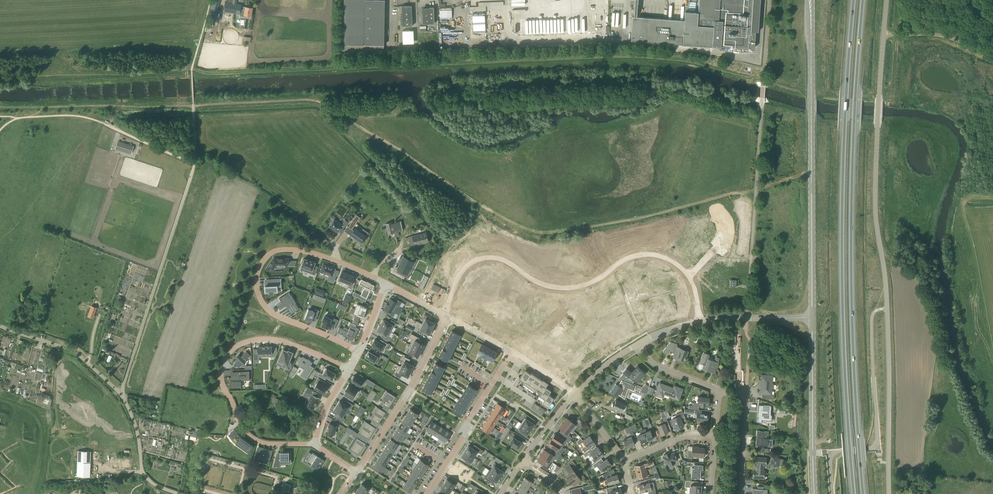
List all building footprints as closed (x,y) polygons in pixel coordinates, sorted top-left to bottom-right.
[(237,0),(233,0),(232,3),(225,1),(223,12),(240,15),(241,4),(236,3),(237,0)] [(384,0),(344,0),(343,45),(364,45),(384,45),(384,0)] [(698,12),(685,11),(684,20),(632,17),(631,40),(712,47),(753,49),(754,48),(756,32),(758,32),(760,0),(699,0),(698,12)] [(402,26),(412,26),(411,6),(401,6),(402,26)] [(251,16),(252,8),(245,7),(244,15),(251,16)] [(422,24),(434,24),(433,7),(429,8),(429,9),(422,9),(423,14),(422,14),(422,24)] [(403,44),(414,43),(413,30),(402,31),(403,44)] [(131,152),(133,146),(118,142),(116,147),(131,152)] [(352,229),(360,217),(356,215),(348,226),(352,229)] [(340,228),(343,230),(348,222),(345,219),(341,224),(334,219),(329,227),(337,232),(340,228)] [(390,229),(391,233),(403,230),(401,222),(392,224),(392,222),(385,224),(386,231),(390,229)] [(362,239),(365,235),(355,228),(349,236),(361,244),(363,240),(362,239)] [(410,246),(414,245),(428,242),(426,233),(412,236),(408,237),(410,246)] [(400,259),(399,262),(410,267),(413,261),(416,263),(418,260),(411,256),(410,258),(408,257),(407,258),(403,256),(402,260),(400,259)] [(265,269),(267,271),(272,271),(273,270),(282,270),(282,266),(287,266),(289,266),(289,263),(291,261),(289,258),(274,258),(272,259),(265,269)] [(303,263),(301,266),(305,268),(304,271),(315,275),(318,267),(314,265),(315,262),(304,259),(304,260),(303,259),(301,263),(303,263)] [(398,264),(399,265),(397,269),(401,270),(400,272),(402,273),(401,274),(408,278),(410,275),(407,273),(410,267),(399,262),(398,264)] [(329,275),(329,277),(331,278),(330,280),(334,281),(336,275),(333,274),(335,270),(335,269),(323,264),(320,272),(329,275)] [(338,280),(349,283),(348,287),(352,289),(354,282),(352,281),(353,276),(341,271),(338,280)] [(424,275),(418,288),(422,290),(429,277),(424,275)] [(276,281),(276,279),(267,280),(267,284),(266,284),(266,286),(265,286),(265,292),(269,292),(269,294),(273,294),(273,292),(277,292),(277,287),(281,286),(280,281),(276,281)] [(366,282),(361,279),(359,284),(365,287),(364,288),(360,295),(358,294),(357,297),(361,299),(362,296),(366,298),(370,291),(369,290),(370,289),(372,290),(374,285),(370,284),(371,283),(367,281),(366,282)] [(282,302),(278,304),(281,308),(286,305),(288,307),(286,308),(290,314),(299,308),(295,302),(293,304),(286,293),(279,298),(282,302)] [(402,302),(394,298),(393,300),(390,298),(387,303),(401,312),(403,308),(399,306),(402,302)] [(459,307),(465,310),(470,302),(464,299),(459,307)] [(471,314),(476,305),(470,302),(465,310),(471,314)] [(385,312),(393,317),(395,313),(399,315),(401,312),(387,303),(384,309),(386,310),(385,312)] [(355,309),(353,314),(360,317),(363,318),(365,313),(367,308),(357,304),(355,309)] [(91,305),(88,314),(94,316),(97,307),(91,305)] [(482,309),(476,305),(471,314),(478,317),(482,309)] [(314,316),(317,317),(319,310),(314,308),(313,311),(308,309),(304,319),(311,322),(314,316)] [(421,323),(432,329),(435,323),(429,321),(431,317),(422,313),(421,316),(423,318),(421,323)] [(327,328),(326,328),(327,327),(330,328),(332,325),(335,327),(338,320),(331,317),(331,319),(324,316),(322,321),(323,322),(322,326),(327,328)] [(494,326),(500,329),(505,321),(499,318),(494,326)] [(380,324),(381,324),(380,325),(391,331),(394,326),(395,326),(396,323),(391,320),(389,323),(384,319),(383,320),(382,320),(380,324)] [(511,324),(505,321),(500,329),(506,333),(511,324)] [(422,335),(424,332),(429,334),(432,329),(421,323),(418,328),(415,327),(413,331),(422,335)] [(517,328),(511,324),(506,333),(513,336),(517,328)] [(339,327),(337,331),(343,334),(342,335),(346,337),(346,336),(353,340),(355,335),(355,336),(358,329),(351,325),(348,332),(339,327)] [(390,338),(388,337),(391,331),(380,325),(380,326),(379,325),(377,329),(378,330),(377,330),(383,334),(381,337),(388,341),(390,338)] [(452,331),(449,336),(458,340),(460,335),(452,331)] [(421,338),(412,334),(410,338),(413,339),(410,344),(421,350),(424,344),(419,342),(421,338)] [(455,345),(458,340),(449,336),(446,341),(455,345)] [(552,338),(546,347),(548,347),(543,355),(548,358),(548,359),(555,350),(550,347),(552,344),(553,345),(555,341),(552,338)] [(379,342),(374,339),(371,345),(372,345),(372,346),(376,348),(381,350),(383,347),(385,348),(387,344),(382,340),(380,343),(379,342)] [(446,341),(444,346),(452,351),(455,345),(446,341)] [(687,351),(677,347),(677,346),(677,344),(671,342),(670,342),(662,351),(663,352),(666,355),(672,348),(676,350),(673,358),(683,362),(687,351)] [(413,353),(418,355),(421,350),(410,344),(407,350),(405,348),(403,352),(412,356),(413,353)] [(486,347),(481,344),(477,353),(482,355),(486,347)] [(450,356),(452,351),(444,346),(441,351),(450,356)] [(254,350),(255,359),(259,359),(259,354),(264,354),(264,356),(274,356),(274,348),(273,348),(273,347),(265,347),(258,347),(258,350),(254,350)] [(486,347),(482,355),(487,358),(492,350),(486,347)] [(281,366),(289,369),(292,362),(289,360),(292,353),(288,351),(287,352),(283,350),(278,361),(283,363),(281,366)] [(487,358),(492,361),(497,353),(492,350),(487,358)] [(548,359),(553,363),(559,354),(554,351),(555,350),(548,359)] [(365,357),(375,363),(378,357),(380,358),(381,355),(375,352),(374,354),(372,353),(369,351),(365,357)] [(447,361),(450,356),(441,351),(439,357),(447,361)] [(699,363),(700,363),(698,368),(713,373),(715,367),(718,368),(719,358),(716,356),(713,361),(708,359),(709,354),(703,352),(699,363)] [(238,360),(234,364),(239,368),(248,358),(244,354),(241,357),(239,355),(235,358),(238,360)] [(558,367),(565,358),(559,354),(553,363),(559,367),(558,367)] [(399,366),(411,371),(413,366),(408,363),(410,360),(401,355),(399,359),(402,360),(399,366)] [(302,357),(297,365),(306,371),(302,378),(306,380),(313,368),(310,366),(312,364),(302,357)] [(565,358),(558,367),(564,371),(570,362),(565,359),(565,358)] [(567,368),(572,371),(578,362),(572,358),(570,362),(564,371),(567,368)] [(578,362),(572,371),(574,368),(580,371),(586,362),(580,358),(578,362)] [(444,368),(435,363),(433,368),(442,373),(444,368)] [(411,371),(399,366),(397,365),(395,370),(394,370),(392,373),(401,378),(403,374),(408,377),(411,371)] [(631,379),(632,378),(635,381),(643,372),(637,366),(631,373),(626,369),(623,372),(631,379)] [(322,374),(319,372),(318,375),(324,379),(326,376),(332,380),(333,379),(335,375),(335,374),(325,368),(322,374)] [(433,368),(430,374),(439,378),(442,373),(433,368)] [(530,371),(529,372),(524,368),(519,376),(517,375),(512,383),(515,385),(518,381),(517,381),(519,378),(523,381),(530,371)] [(237,377),(231,377),(231,388),(239,388),(239,381),(249,380),(249,371),(236,372),(237,377)] [(529,385),(535,375),(530,371),(523,381),(524,381),(529,384),(529,385)] [(428,379),(436,383),(439,378),(430,374),(428,379)] [(354,376),(353,376),(351,379),(352,380),(351,380),(362,387),(365,382),(366,383),(368,380),(362,377),(361,379),(354,375),(354,376)] [(535,375),(529,385),(534,389),(541,379),(540,380),(535,376),(536,375),(535,375)] [(773,400),(774,395),(771,395),(771,390),(773,388),(773,385),(772,383),(772,376),(760,375),(759,394),(767,395),(766,399),(773,400)] [(319,378),(316,383),(314,388),(323,393),(326,389),(325,389),(326,386),(324,385),(326,382),(319,378)] [(428,379),(425,384),(434,388),(436,383),(428,379)] [(538,395),(546,383),(541,379),(534,389),(535,389),(535,388),(540,391),(538,395)] [(619,387),(616,385),(610,392),(616,396),(618,394),(626,399),(630,390),(635,392),(637,387),(622,381),(619,385),(619,386),(619,387)] [(540,402),(541,403),(549,390),(544,386),(547,383),(546,383),(538,395),(543,399),(540,402)] [(673,388),(659,383),(655,395),(662,398),(664,394),(679,400),(683,389),(674,386),(673,388)] [(431,393),(434,388),(425,384),(423,389),(431,393)] [(347,397),(352,401),(359,391),(349,385),(345,390),(346,391),(350,393),(347,397)] [(465,389),(473,395),(476,390),(468,385),(465,389)] [(651,397),(654,388),(649,386),(646,395),(651,397)] [(314,409),(319,398),(314,395),(316,392),(311,389),(306,397),(309,399),(306,405),(314,409)] [(465,389),(462,394),(470,400),(473,395),(465,389)] [(552,397),(547,394),(549,390),(541,403),(546,406),(552,397)] [(396,397),(387,391),(382,399),(383,400),(381,403),(389,408),(390,405),(391,402),(394,400),(396,397)] [(374,396),(370,393),(366,399),(370,402),(374,396)] [(470,400),(462,394),(459,399),(467,404),(470,400)] [(47,404),(50,399),(43,396),(41,402),(47,404)] [(708,407),(709,398),(699,398),(699,402),(697,401),(697,403),(692,402),(692,409),(699,409),(699,407),(708,407)] [(456,404),(464,409),(467,404),(459,399),(456,404)] [(625,403),(616,400),(614,403),(613,403),(611,407),(622,412),(625,403)] [(349,407),(351,408),(353,405),(348,401),(346,404),(340,401),(336,406),(346,412),(349,407)] [(502,415),(506,409),(497,403),(494,407),(494,406),(492,409),(501,415),(502,415)] [(536,412),(540,407),(534,403),(531,408),(536,412)] [(464,409),(456,404),(452,409),(461,414),(464,409)] [(757,422),(761,423),(762,420),(771,421),(772,415),(770,415),(771,405),(764,405),(764,407),(760,407),(760,413),(758,413),(757,422)] [(342,422),(344,419),(343,418),(346,412),(336,406),(333,412),(339,415),(337,418),(342,422)] [(373,416),(371,419),(379,423),(380,421),(380,420),(381,417),(384,416),(386,412),(377,406),(372,415),(373,416)] [(545,410),(540,407),(536,412),(541,415),(545,410)] [(276,408),(274,412),(287,417),(289,413),(276,408)] [(410,408),(407,413),(416,419),(419,414),(410,408)] [(492,409),(493,410),(490,413),(488,415),(497,421),(501,415),(492,409)] [(707,422),(708,414),(701,413),(702,410),(695,409),(695,415),(696,415),(696,421),(707,422)] [(661,435),(668,432),(665,425),(669,424),(664,411),(661,412),(663,417),(662,417),(663,420),(660,421),(661,424),(657,426),(659,429),(656,431),(658,435),(661,434),(661,435)] [(676,427),(676,429),(683,426),(680,419),(685,417),(683,411),(675,414),(676,417),(669,420),(671,426),(673,425),(674,427),(676,427)] [(413,423),(412,422),(415,418),(416,419),(407,413),(404,418),(413,423)] [(524,418),(521,423),(530,429),(534,424),(528,420),(530,418),(525,414),(523,417),(524,418)] [(488,415),(489,416),(487,419),(486,419),(484,421),(493,427),(497,421),(488,415)] [(401,422),(410,428),(413,423),(404,418),(401,422)] [(563,423),(572,430),(571,429),(575,425),(579,428),(581,426),(576,420),(573,424),(567,418),(566,419),(563,422),(563,423)] [(493,427),(484,421),(485,422),(483,425),(482,425),(480,428),(490,434),(495,428),(493,427)] [(334,425),(329,423),(325,433),(334,437),(337,432),(334,430),(336,426),(338,427),(339,424),(336,422),(334,425)] [(360,434),(368,439),(370,437),(369,436),(371,433),(373,432),(376,428),(367,422),(360,434)] [(407,432),(410,428),(401,422),(398,427),(407,432)] [(438,426),(432,422),(426,430),(432,434),(438,426)] [(516,428),(515,430),(520,433),(521,431),(527,435),(530,429),(521,423),(517,428),(516,428)] [(568,435),(572,430),(563,423),(562,424),(562,423),(559,427),(560,427),(559,428),(566,433),(564,436),(570,440),(572,438),(568,435)] [(438,426),(432,434),(439,438),(444,430),(438,426)] [(354,436),(357,432),(348,427),(346,431),(354,436)] [(405,437),(404,437),(407,432),(398,427),(395,431),(405,437)] [(642,430),(646,441),(649,439),(650,440),(653,439),(652,438),(649,431),(646,432),(645,428),(642,430)] [(445,442),(450,433),(444,430),(439,438),(445,442)] [(644,441),(646,441),(642,430),(640,430),(641,434),(637,436),(640,443),(641,443),(641,444),(645,443),(644,441)] [(392,436),(402,442),(405,437),(395,431),(392,436)] [(768,445),(768,438),(766,438),(766,436),(768,436),(768,432),(757,431),(756,435),(756,436),(758,436),(757,439),(756,439),(756,445),(760,446),(760,444),(768,445)] [(508,442),(511,444),(510,444),(514,447),(514,446),(518,448),(521,442),(518,440),(520,438),(513,434),(512,436),(508,442)] [(570,440),(564,436),(562,439),(555,434),(554,435),(554,434),(551,438),(552,439),(551,439),(563,447),(566,442),(568,443),(570,440)] [(588,446),(593,442),(589,436),(583,440),(582,441),(583,442),(585,445),(581,448),(584,452),(590,449),(588,446)] [(236,442),(247,450),(251,445),(240,437),(236,442)] [(626,448),(634,445),(631,437),(623,440),(624,441),(623,441),(626,448)] [(350,449),(359,455),(360,452),(360,451),(361,449),(364,447),(366,443),(357,438),(350,449)] [(397,449),(400,444),(391,439),(388,443),(397,449)] [(559,452),(563,447),(551,439),(551,440),(550,439),(548,443),(548,444),(555,449),(553,452),(559,456),(561,453),(559,452)] [(397,449),(388,443),(385,448),(394,453),(397,449)] [(478,452),(481,454),(484,451),(474,444),(472,448),(468,446),(465,451),(474,457),(478,452)] [(590,457),(592,455),(595,459),(596,457),(600,455),(602,453),(598,447),(597,447),(593,451),(591,448),(590,449),(584,452),(579,456),(582,459),(585,456),(585,457),(588,454),(590,457)] [(704,452),(704,448),(696,448),(696,447),(692,447),(692,451),(688,451),(687,459),(692,459),(692,456),(703,457),(704,457),(705,456),(705,455),(706,455),(706,454),(705,453),(705,452),(704,452)] [(268,463),(271,451),(260,448),(256,460),(257,460),(268,463)] [(382,452),(391,458),(394,453),(385,448),(382,452)] [(90,462),(91,449),(79,449),(79,462),(77,462),(77,476),(90,477),(91,462),(90,462)] [(559,456),(553,452),(551,455),(544,450),(544,451),(543,450),(541,454),(541,455),(552,462),(555,458),(557,459),(559,456)] [(275,467),(275,463),(291,463),(291,451),(283,451),(283,452),(280,452),(280,458),(275,458),(273,467),(275,467)] [(461,456),(466,460),(465,462),(470,465),(471,463),(474,457),(465,451),(461,456)] [(309,452),(305,458),(306,458),(308,460),(307,462),(318,470),(321,465),(318,463),(321,458),(313,453),(312,453),(309,452)] [(382,452),(379,457),(388,463),(391,458),(382,452)] [(665,456),(663,457),(666,465),(668,463),(669,465),(675,463),(674,461),(678,460),(675,452),(668,455),(668,453),(664,455),(665,456)] [(552,463),(552,462),(541,455),(540,456),(540,455),(537,459),(538,460),(537,460),(546,466),(549,461),(552,463)] [(779,467),(780,458),(771,455),(770,467),(779,467)] [(385,467),(388,463),(379,457),(376,462),(386,468),(386,467),(385,467)] [(766,466),(766,458),(755,457),(755,465),(755,470),(754,470),(753,478),(764,479),(764,471),(763,471),(763,466),(766,466)] [(120,458),(115,458),(115,462),(111,462),(111,469),(115,470),(115,465),(119,465),(119,469),(130,469),(130,460),(119,460),(120,458)] [(603,461),(601,458),(592,465),(595,468),(597,466),(602,473),(605,471),(604,470),(606,469),(607,471),(611,468),(610,466),(611,465),(606,459),(603,461)] [(417,464),(425,469),(428,464),(420,459),(417,464)] [(566,479),(575,473),(571,467),(575,464),(573,461),(565,466),(568,469),(562,473),(566,479)] [(373,466),(383,472),(386,468),(376,462),(373,466)] [(489,470),(499,477),(503,471),(498,468),(500,466),(495,462),(493,465),(490,470),(489,470)] [(635,473),(646,470),(645,467),(649,466),(649,463),(634,467),(635,473)] [(414,468),(422,474),(425,469),(417,464),(414,468)] [(702,473),(703,465),(694,464),(694,468),(692,468),(691,477),(700,478),(700,473),(702,473)] [(411,473),(419,478),(422,474),(414,468),(411,473)] [(499,477),(489,470),(484,478),(489,481),(491,479),(496,482),(499,477)] [(646,470),(635,473),(637,479),(647,476),(646,470)] [(612,475),(610,471),(598,476),(599,480),(604,478),(605,485),(619,481),(617,474),(612,475)] [(408,477),(416,483),(419,478),(411,473),(408,477)] [(575,473),(566,479),(570,485),(576,481),(578,484),(585,479),(583,475),(579,478),(575,473)] [(416,483),(408,477),(408,478),(409,478),(406,482),(405,482),(414,487),(416,483)] [(521,484),(528,488),(530,490),(531,488),(529,487),(530,485),(532,487),(534,484),(525,477),(521,484)] [(447,479),(444,483),(453,489),(456,484),(455,484),(456,481),(451,478),(450,480),(447,479)] [(685,480),(685,486),(690,487),(689,493),(700,493),(701,486),(696,485),(696,481),(685,480)] [(402,487),(410,492),(414,487),(405,482),(402,487)] [(444,483),(441,488),(450,493),(453,489),(444,483)] [(649,483),(639,486),(640,493),(648,491),(649,493),(651,493),(659,492),(658,487),(651,489),(649,483)] [(358,488),(367,493),(370,489),(361,484),(358,488)] [(528,488),(521,484),(517,490),(523,493),(527,493),(528,493),(526,491),(528,488)] [(616,485),(606,488),(608,493),(611,492),(611,493),(622,493),(620,488),(616,489),(616,485)]
